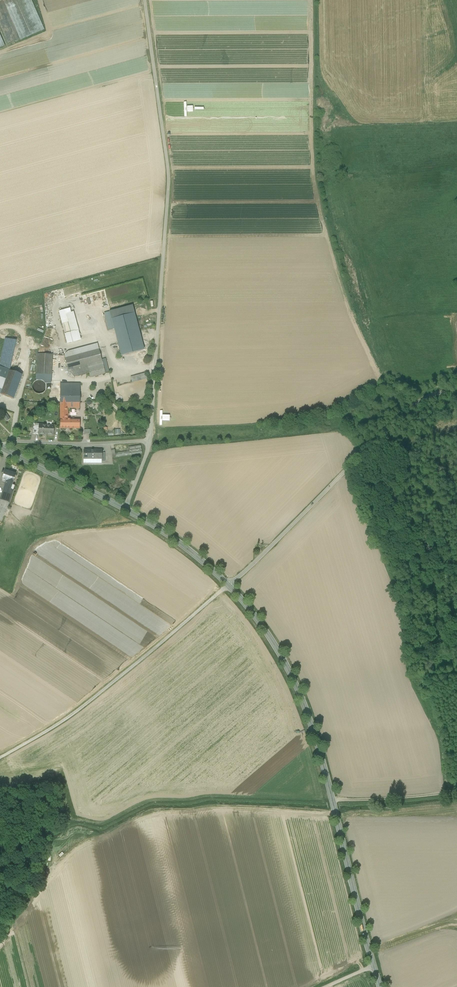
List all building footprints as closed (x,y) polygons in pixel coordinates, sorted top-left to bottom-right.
[(4,1),(21,39),(36,33),(21,0),(6,0),(4,1)] [(36,33),(45,29),(32,0),(21,0),(36,33)] [(7,45),(20,39),(3,1),(0,3),(0,29),(7,45)] [(73,313),(66,315),(71,333),(65,335),(67,343),(80,340),(73,313)] [(134,314),(112,320),(121,356),(144,350),(134,314)] [(14,340),(6,338),(1,364),(9,365),(14,340)] [(98,345),(69,353),(64,356),(65,358),(99,349),(98,345)] [(99,349),(65,358),(70,377),(74,377),(89,373),(90,378),(105,374),(101,360),(99,349)] [(52,355),(37,354),(36,374),(51,375),(52,365),(52,355)] [(59,355),(52,355),(52,365),(61,364),(59,355)] [(2,390),(0,389),(0,395),(14,400),(22,375),(9,371),(4,384),(2,390)] [(51,375),(36,374),(36,380),(39,380),(42,380),(42,381),(44,381),(45,383),(46,384),(46,386),(51,386),(51,375)] [(60,391),(51,390),(51,386),(46,386),(46,387),(46,389),(46,390),(45,391),(44,392),(43,393),(42,394),(40,394),(40,403),(60,404),(60,403),(60,391)] [(80,390),(60,390),(60,391),(60,403),(68,403),(79,403),(80,403),(80,390)] [(68,403),(60,403),(60,404),(60,429),(71,429),(70,420),(67,420),(67,408),(68,403)] [(80,420),(70,420),(71,429),(80,429),(80,420)] [(39,425),(39,434),(53,435),(53,426),(39,425)] [(141,445),(128,447),(129,451),(130,455),(142,453),(141,445)] [(102,451),(84,451),(84,459),(101,459),(102,459),(102,453),(102,451)] [(12,473),(5,471),(2,480),(6,481),(12,483),(15,475),(12,474),(12,473)] [(11,486),(5,485),(0,500),(2,500),(9,503),(13,492),(10,491),(11,486)] [(0,505),(0,507),(3,508),(7,509),(9,503),(2,500),(0,505)]
